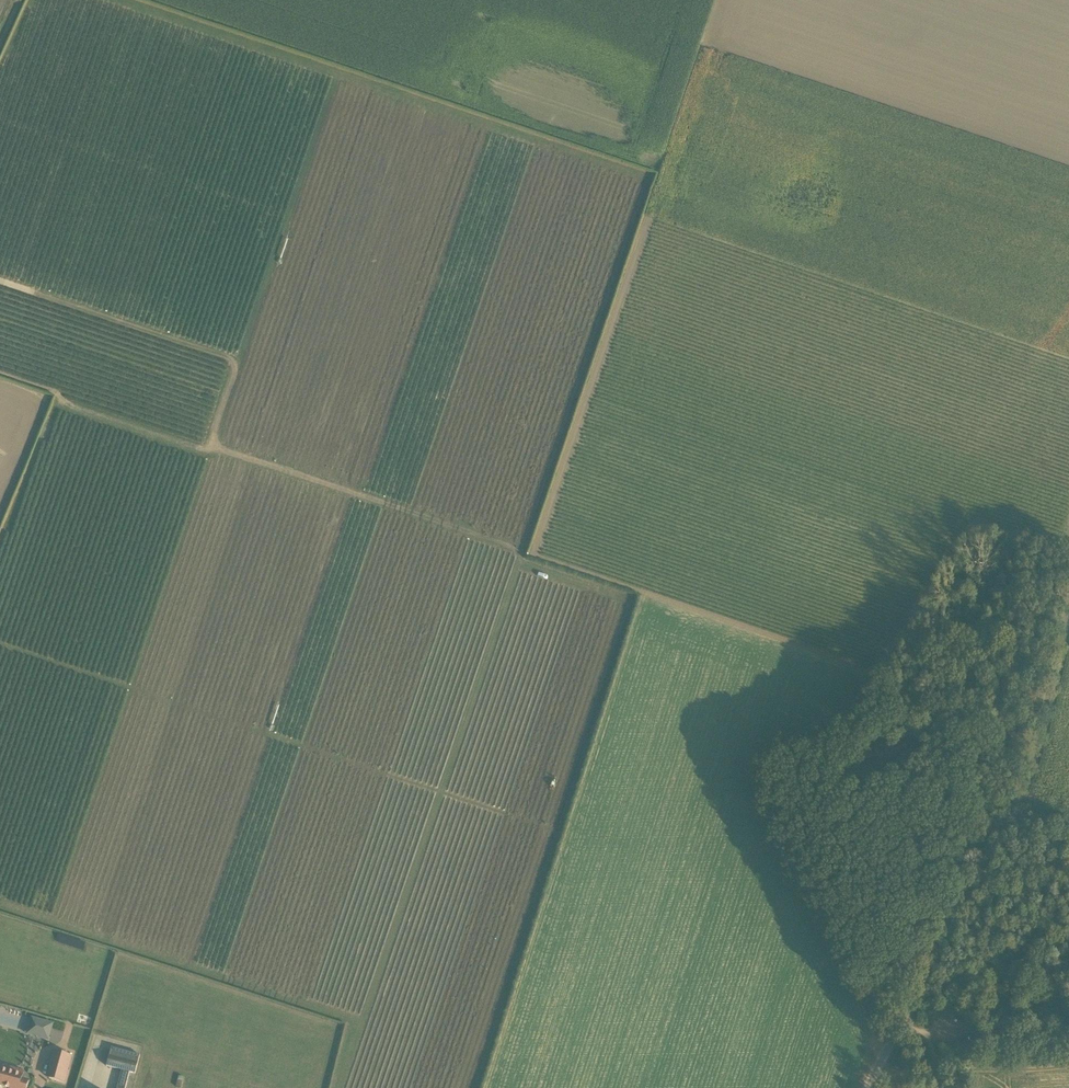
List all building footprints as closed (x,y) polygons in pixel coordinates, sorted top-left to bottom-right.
[(84,948),(85,941),(58,934),(56,942),(84,948)] [(54,1023),(47,1021),(42,1039),(49,1041),(54,1023)] [(72,1056),(57,1052),(49,1079),(64,1083),(72,1056)] [(122,1070),(130,1072),(135,1073),(138,1063),(109,1056),(107,1066),(122,1070)] [(5,1087),(6,1087),(8,1087),(27,1087),(29,1080),(22,1078),(23,1076),(24,1071),(0,1064),(0,1086),(5,1087)]
